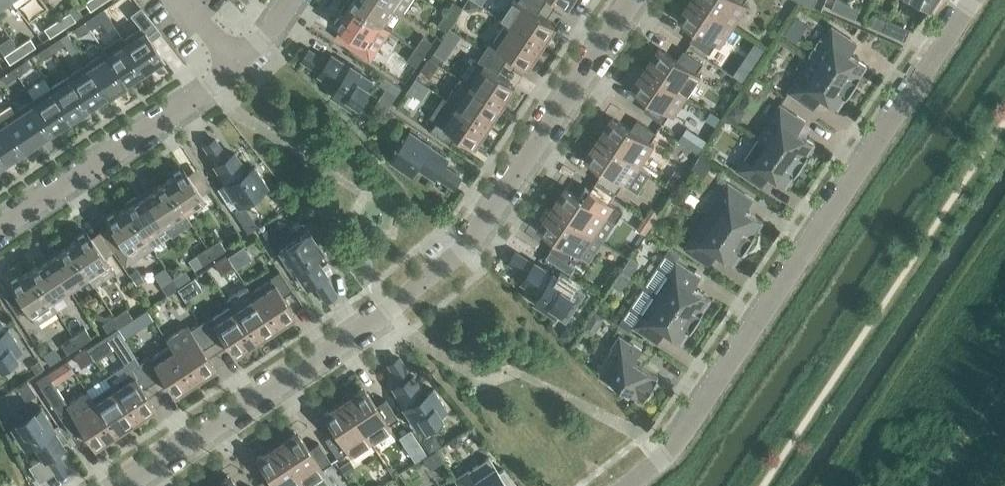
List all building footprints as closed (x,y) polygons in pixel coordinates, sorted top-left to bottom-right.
[(102,0),(86,0),(84,1),(90,10),(103,1),(102,0)] [(350,4),(390,30),(391,32),(392,31),(382,24),(394,7),(404,13),(404,12),(402,11),(385,0),(352,0),(350,4)] [(402,11),(410,0),(385,0),(402,11)] [(446,12),(456,19),(464,7),(454,0),(446,12)] [(464,7),(470,10),(475,9),(479,4),(473,0),(469,0),(464,7)] [(544,3),(539,0),(512,0),(500,18),(542,45),(555,24),(538,13),(544,3)] [(734,25),(696,0),(691,0),(679,18),(696,30),(690,39),(710,52),(716,43),(720,46),(734,25)] [(734,25),(747,5),(743,2),(745,0),(696,0),(734,25)] [(843,13),(848,3),(842,0),(835,0),(831,8),(843,13)] [(855,18),(860,8),(848,3),(843,13),(855,18)] [(379,50),(378,49),(390,30),(350,4),(344,13),(340,10),(333,21),(353,35),(347,44),(370,59),(377,50),(378,51),(378,52),(380,49),(379,49),(379,50)] [(131,14),(141,26),(122,39),(143,70),(162,58),(147,34),(156,26),(141,7),(131,14)] [(70,11),(57,19),(62,28),(75,19),(70,11)] [(97,12),(85,20),(89,27),(101,19),(97,12)] [(450,28),(456,19),(446,12),(438,24),(448,31),(450,28)] [(871,25),(883,30),(888,20),(876,15),(871,25)] [(491,41),(484,50),(504,63),(510,54),(528,66),(542,45),(500,18),(500,19),(506,22),(493,42),(491,41)] [(62,28),(57,19),(44,28),(49,36),(62,28)] [(888,19),(888,20),(883,30),(905,40),(910,28),(888,19)] [(89,27),(85,20),(72,28),(77,35),(89,27)] [(833,26),(811,59),(853,87),(867,65),(850,53),(857,42),(833,26)] [(448,31),(442,40),(452,47),(460,35),(450,28),(448,31)] [(424,35),(416,47),(425,53),(433,41),(424,35)] [(60,36),(48,44),(53,51),(65,43),(60,36)] [(30,37),(17,46),(22,54),(35,46),(30,37)] [(141,71),(143,70),(122,39),(104,51),(125,82),(131,78),(132,79),(142,72),(141,71)] [(53,51),(48,44),(36,52),(41,59),(53,51)] [(22,54),(17,46),(4,54),(9,63),(22,54)] [(408,59),(417,65),(425,53),(416,47),(408,59)] [(646,68),(687,95),(701,74),(697,72),(703,62),(684,49),(678,59),(660,47),(646,68)] [(443,57),(442,51),(436,48),(430,57),(439,63),(443,57)] [(353,66),(335,54),(330,62),(312,50),(304,61),(322,73),(321,75),(339,87),(334,95),(354,108),(374,78),(354,65),(353,66)] [(498,73),(504,63),(484,50),(478,60),(480,61),(467,81),(461,77),(460,78),(502,105),(515,84),(498,73)] [(104,51),(86,62),(107,94),(125,82),(104,51)] [(430,57),(422,69),(432,75),(440,63),(439,63),(430,57)] [(838,108),(853,87),(811,59),(789,91),(813,108),(821,97),(838,108)] [(24,60),(12,68),(17,75),(29,67),(24,60)] [(107,94),(86,62),(68,74),(89,106),(107,94)] [(745,81),(752,71),(742,64),(735,74),(745,81)] [(17,75),(12,68),(0,76),(5,83),(17,75)] [(673,116),(687,95),(646,68),(632,88),(650,100),(644,109),(663,123),(669,113),(673,116)] [(68,74),(50,86),(71,118),(77,114),(77,115),(88,108),(87,107),(89,106),(68,74)] [(385,76),(380,83),(397,95),(402,88),(385,76)] [(428,86),(416,78),(408,90),(420,98),(428,86)] [(488,125),(502,105),(460,78),(447,98),(488,125)] [(71,118),(50,86),(32,98),(53,130),(71,118)] [(32,98),(14,110),(35,142),(41,138),(41,139),(52,132),(51,131),(53,130),(32,98)] [(475,146),(488,125),(447,98),(446,98),(453,103),(439,122),(437,121),(431,130),(451,143),(457,134),(475,146)] [(733,104),(726,114),(737,121),(743,111),(733,104)] [(759,137),(801,165),(815,143),(798,131),(805,120),(781,104),(759,137)] [(14,110),(0,119),(0,128),(17,153),(35,142),(14,110)] [(599,137),(640,165),(654,144),(650,142),(656,132),(637,119),(631,129),(613,117),(599,137)] [(17,153),(0,128),(0,164),(17,153)] [(434,174),(452,186),(460,175),(442,163),(447,155),(429,143),(430,141),(411,128),(390,158),(410,171),(415,164),(433,176),(434,174)] [(696,136),(689,147),(699,153),(706,143),(696,136)] [(616,192),(622,183),(637,193),(651,172),(640,165),(599,137),(585,158),(603,170),(597,179),(616,192)] [(786,186),(801,165),(759,137),(758,137),(766,143),(753,162),(745,157),(737,169),(761,186),(769,175),(786,186)] [(216,139),(204,147),(216,165),(214,166),(226,184),(224,186),(218,190),(231,210),(231,209),(237,205),(268,186),(255,166),(247,171),(235,153),(228,157),(216,139)] [(699,154),(691,166),(703,173),(711,161),(699,154)] [(204,205),(207,203),(206,202),(206,203),(181,165),(170,172),(173,175),(164,181),(185,213),(203,201),(204,204),(204,205)] [(678,170),(669,184),(676,189),(685,175),(678,170)] [(153,188),(144,194),(166,226),(170,233),(172,235),(191,222),(185,213),(164,181),(153,188)] [(707,215),(748,243),(763,221),(746,209),(753,198),(728,182),(707,215)] [(566,187),(552,207),(594,235),(607,215),(616,221),(623,211),(590,189),(584,198),(566,187)] [(170,233),(166,226),(144,194),(136,199),(125,206),(147,238),(151,246),(170,233)] [(103,216),(109,224),(122,245),(117,248),(127,263),(152,247),(151,246),(147,238),(125,206),(116,212),(114,209),(103,216)] [(580,256),(594,235),(552,207),(539,228),(544,232),(556,240),(550,249),(556,253),(569,262),(576,253),(580,256)] [(645,219),(652,224),(659,213),(652,209),(645,219)] [(734,264),(748,243),(707,215),(685,247),(709,264),(717,253),(734,264)] [(252,218),(242,225),(247,233),(257,227),(252,218)] [(646,234),(652,224),(645,219),(638,229),(646,234)] [(263,231),(272,244),(280,239),(272,225),(263,231)] [(114,273),(85,228),(74,235),(76,239),(67,245),(94,285),(112,273),(112,274),(113,274),(115,273),(115,272),(114,273)] [(312,281),(323,299),(335,291),(323,273),(325,272),(313,254),(321,249),(308,229),(277,249),(290,269),(292,268),(304,286),(312,281)] [(225,249),(219,239),(207,247),(213,256),(225,249)] [(245,244),(230,255),(238,265),(253,255),(245,244)] [(94,286),(94,285),(67,245),(48,257),(69,289),(87,277),(94,286)] [(201,264),(213,256),(207,247),(195,255),(201,264)] [(536,264),(518,252),(511,264),(529,276),(524,283),(542,295),(537,302),(557,315),(576,285),(557,272),(555,274),(537,262),(536,264)] [(551,260),(569,272),(574,265),(569,262),(556,253),(551,260)] [(232,264),(226,255),(214,263),(221,272),(233,264),(232,264)] [(29,270),(56,310),(56,311),(57,310),(51,301),(69,289),(48,257),(29,270)] [(629,275),(637,263),(630,258),(622,270),(629,275)] [(654,292),(696,320),(711,299),(694,287),(701,276),(676,260),(654,292)] [(191,279),(185,269),(172,277),(179,286),(191,279)] [(38,322),(56,310),(29,270),(20,276),(18,272),(7,279),(37,324),(36,324),(37,325),(39,323),(38,323),(38,322)] [(295,313),(283,296),(292,290),(279,270),(270,276),(271,278),(251,292),(274,327),(295,313)] [(130,276),(137,286),(144,281),(137,271),(130,276)] [(621,271),(613,284),(620,289),(629,276),(621,271)] [(167,294),(179,286),(172,277),(160,285),(167,294)] [(251,292),(231,305),(254,340),(274,327),(251,292)] [(682,342),(696,320),(654,292),(632,325),(657,342),(665,331),(682,342)] [(221,336),(229,349),(233,354),(254,340),(231,305),(210,318),(209,317),(199,323),(212,342),(221,336)] [(132,317),(126,307),(114,315),(120,325),(132,317)] [(603,315),(595,309),(583,328),(591,333),(603,315)] [(108,333),(120,325),(114,315),(102,323),(108,333)] [(22,348),(8,328),(7,329),(0,319),(0,362),(22,348)] [(118,327),(125,338),(135,332),(128,321),(118,327)] [(203,348),(212,342),(199,323),(190,329),(187,325),(167,339),(194,380),(215,366),(203,348)] [(559,336),(569,343),(575,333),(565,326),(559,336)] [(79,345),(91,337),(85,327),(73,335),(79,345)] [(67,353),(79,345),(73,335),(61,343),(67,353)] [(644,398),(645,398),(658,378),(657,378),(658,377),(634,361),(641,349),(620,335),(597,369),(612,379),(609,383),(629,396),(632,392),(643,399),(644,398)] [(149,356),(139,362),(152,382),(161,376),(173,394),(194,380),(167,339),(166,339),(170,345),(150,358),(149,356)] [(86,347),(74,355),(80,365),(92,357),(86,347)] [(50,395),(59,388),(55,383),(75,369),(67,358),(38,379),(50,395)] [(400,358),(389,366),(400,384),(393,389),(405,407),(403,408),(416,428),(446,408),(433,388),(425,393),(414,375),(412,376),(400,358)] [(29,365),(35,374),(44,368),(38,359),(29,365)] [(143,388),(152,382),(139,362),(130,369),(131,371),(110,384),(134,419),(155,406),(143,388)] [(25,399),(36,392),(28,379),(17,386),(25,399)] [(87,391),(86,391),(114,433),(134,419),(110,384),(91,397),(87,391)] [(343,400),(370,442),(391,428),(389,424),(398,418),(385,398),(376,405),(364,387),(343,400)] [(81,429),(93,446),(114,433),(86,391),(66,405),(68,409),(59,415),(72,435),(81,429)] [(350,456),(370,442),(343,400),(322,414),(334,432),(325,438),(338,458),(347,452),(350,456)] [(23,445),(30,440),(42,458),(44,457),(56,475),(67,468),(55,450),(63,445),(51,427),(53,425),(40,406),(10,426),(23,445)] [(276,444),(304,485),(324,472),(322,468),(331,462),(318,442),(309,448),(297,431),(276,444)] [(457,436),(450,441),(455,447),(461,443),(457,436)] [(434,438),(429,437),(422,442),(429,452),(439,445),(434,438)] [(304,485),(276,444),(255,458),(267,476),(258,482),(261,485),(303,485),(304,485)] [(503,469),(499,472),(489,456),(455,478),(460,485),(515,485),(503,469)] [(339,467),(344,474),(354,468),(349,461),(339,467)] [(230,475),(213,485),(238,485),(230,475)]
